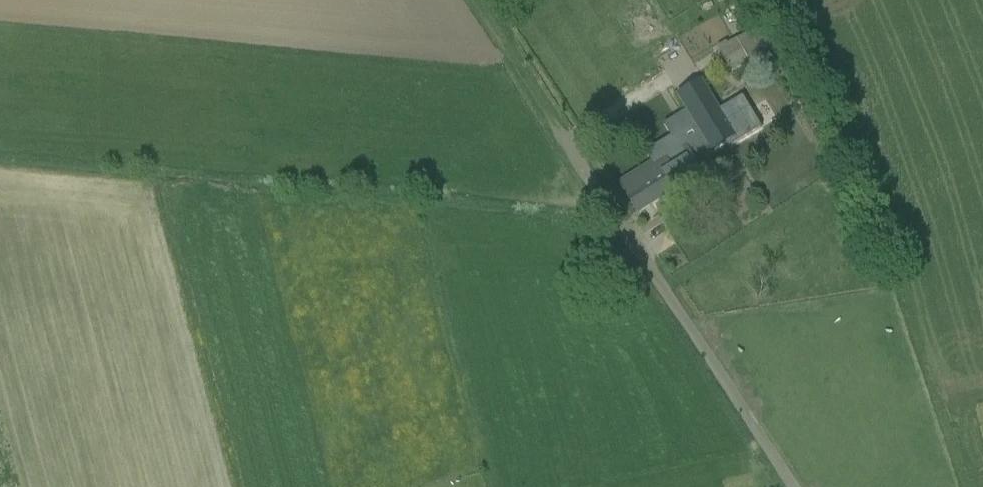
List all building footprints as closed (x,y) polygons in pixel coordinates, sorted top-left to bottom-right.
[(730,72),(767,52),(755,30),(737,40),(737,39),(727,44),(726,42),(716,47),(730,72)] [(686,110),(713,152),(726,144),(729,149),(763,128),(743,96),(721,110),(712,94),(686,110)] [(702,173),(691,156),(684,145),(620,185),(637,213),(702,173)]
